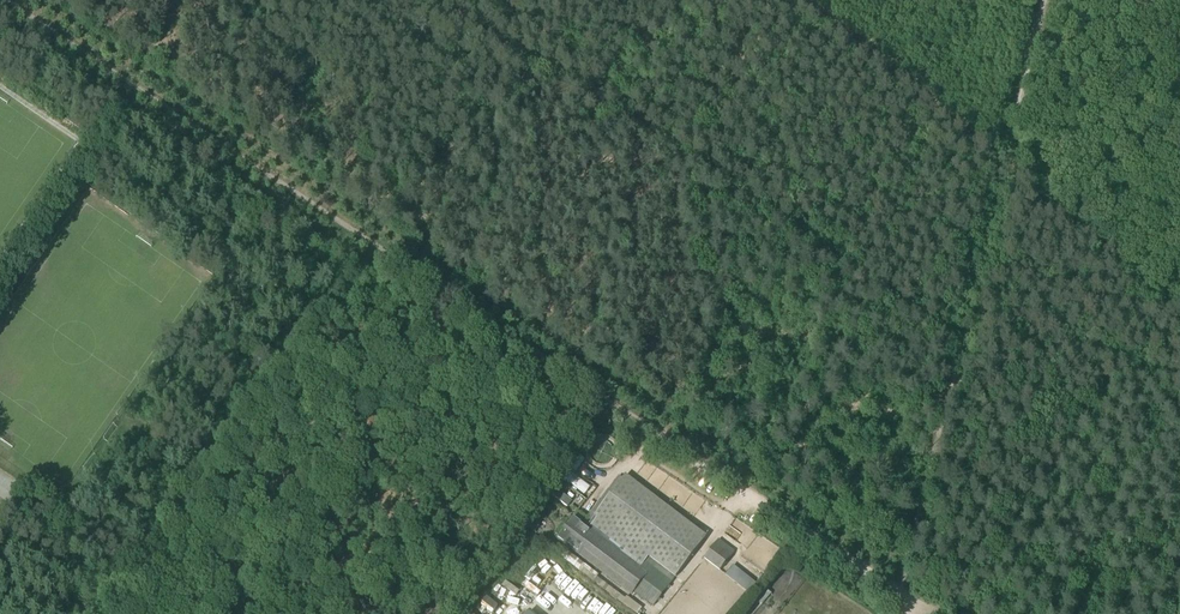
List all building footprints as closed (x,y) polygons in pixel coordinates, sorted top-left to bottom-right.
[(707,536),(625,473),(594,514),(597,517),(589,528),(638,566),(647,554),(676,576),(707,536)] [(550,494),(568,508),(572,502),(566,498),(562,494),(555,489),(550,494)] [(572,517),(556,538),(572,550),(588,529),(572,517)] [(588,529),(572,550),(631,595),(634,592),(652,607),(673,581),(646,561),(639,569),(588,529)] [(703,560),(719,572),(734,552),(718,540),(703,560)] [(767,601),(760,595),(746,612),(748,613),(751,613),(761,602),(763,605),(767,601)]
